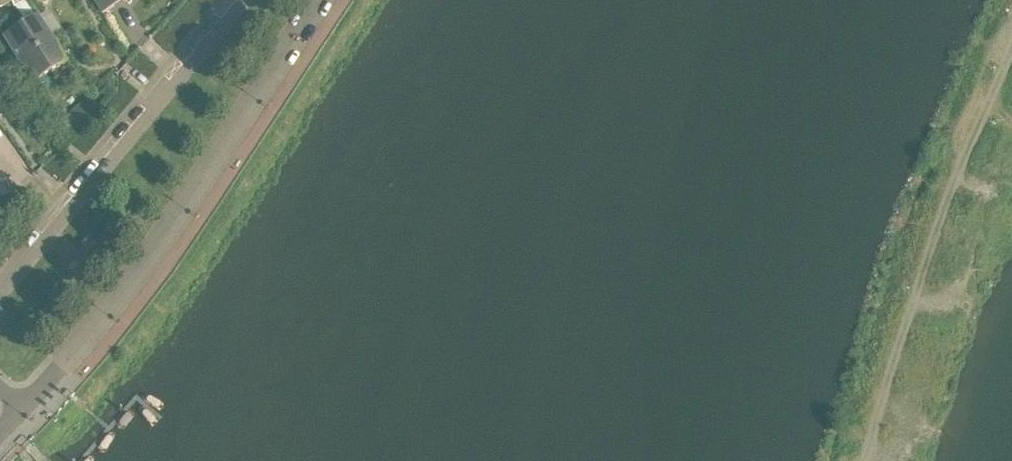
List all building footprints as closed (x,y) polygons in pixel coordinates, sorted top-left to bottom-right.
[(19,4),(16,0),(0,0),(0,9),(12,3),(14,7),(19,4)] [(102,12),(125,0),(94,0),(102,12)] [(30,84),(68,61),(38,14),(2,36),(30,84)] [(73,134),(95,114),(83,101),(61,120),(73,134)]
